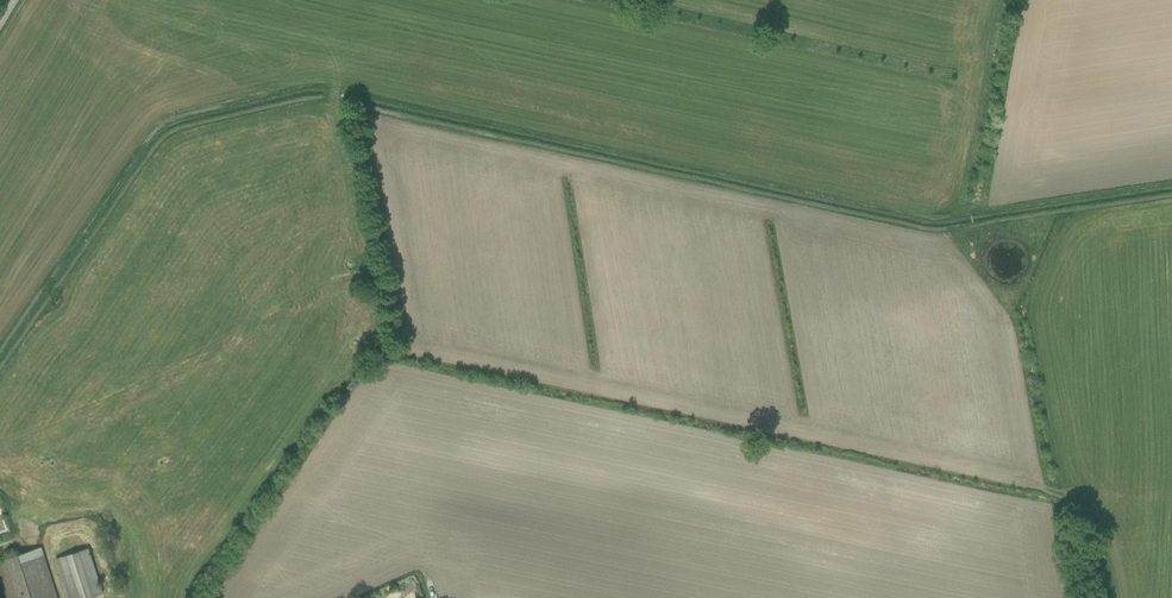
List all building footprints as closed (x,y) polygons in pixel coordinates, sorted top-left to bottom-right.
[(6,597),(57,597),(41,547),(0,560),(0,578),(6,597)] [(68,597),(87,597),(103,593),(89,548),(55,558),(68,597)]
